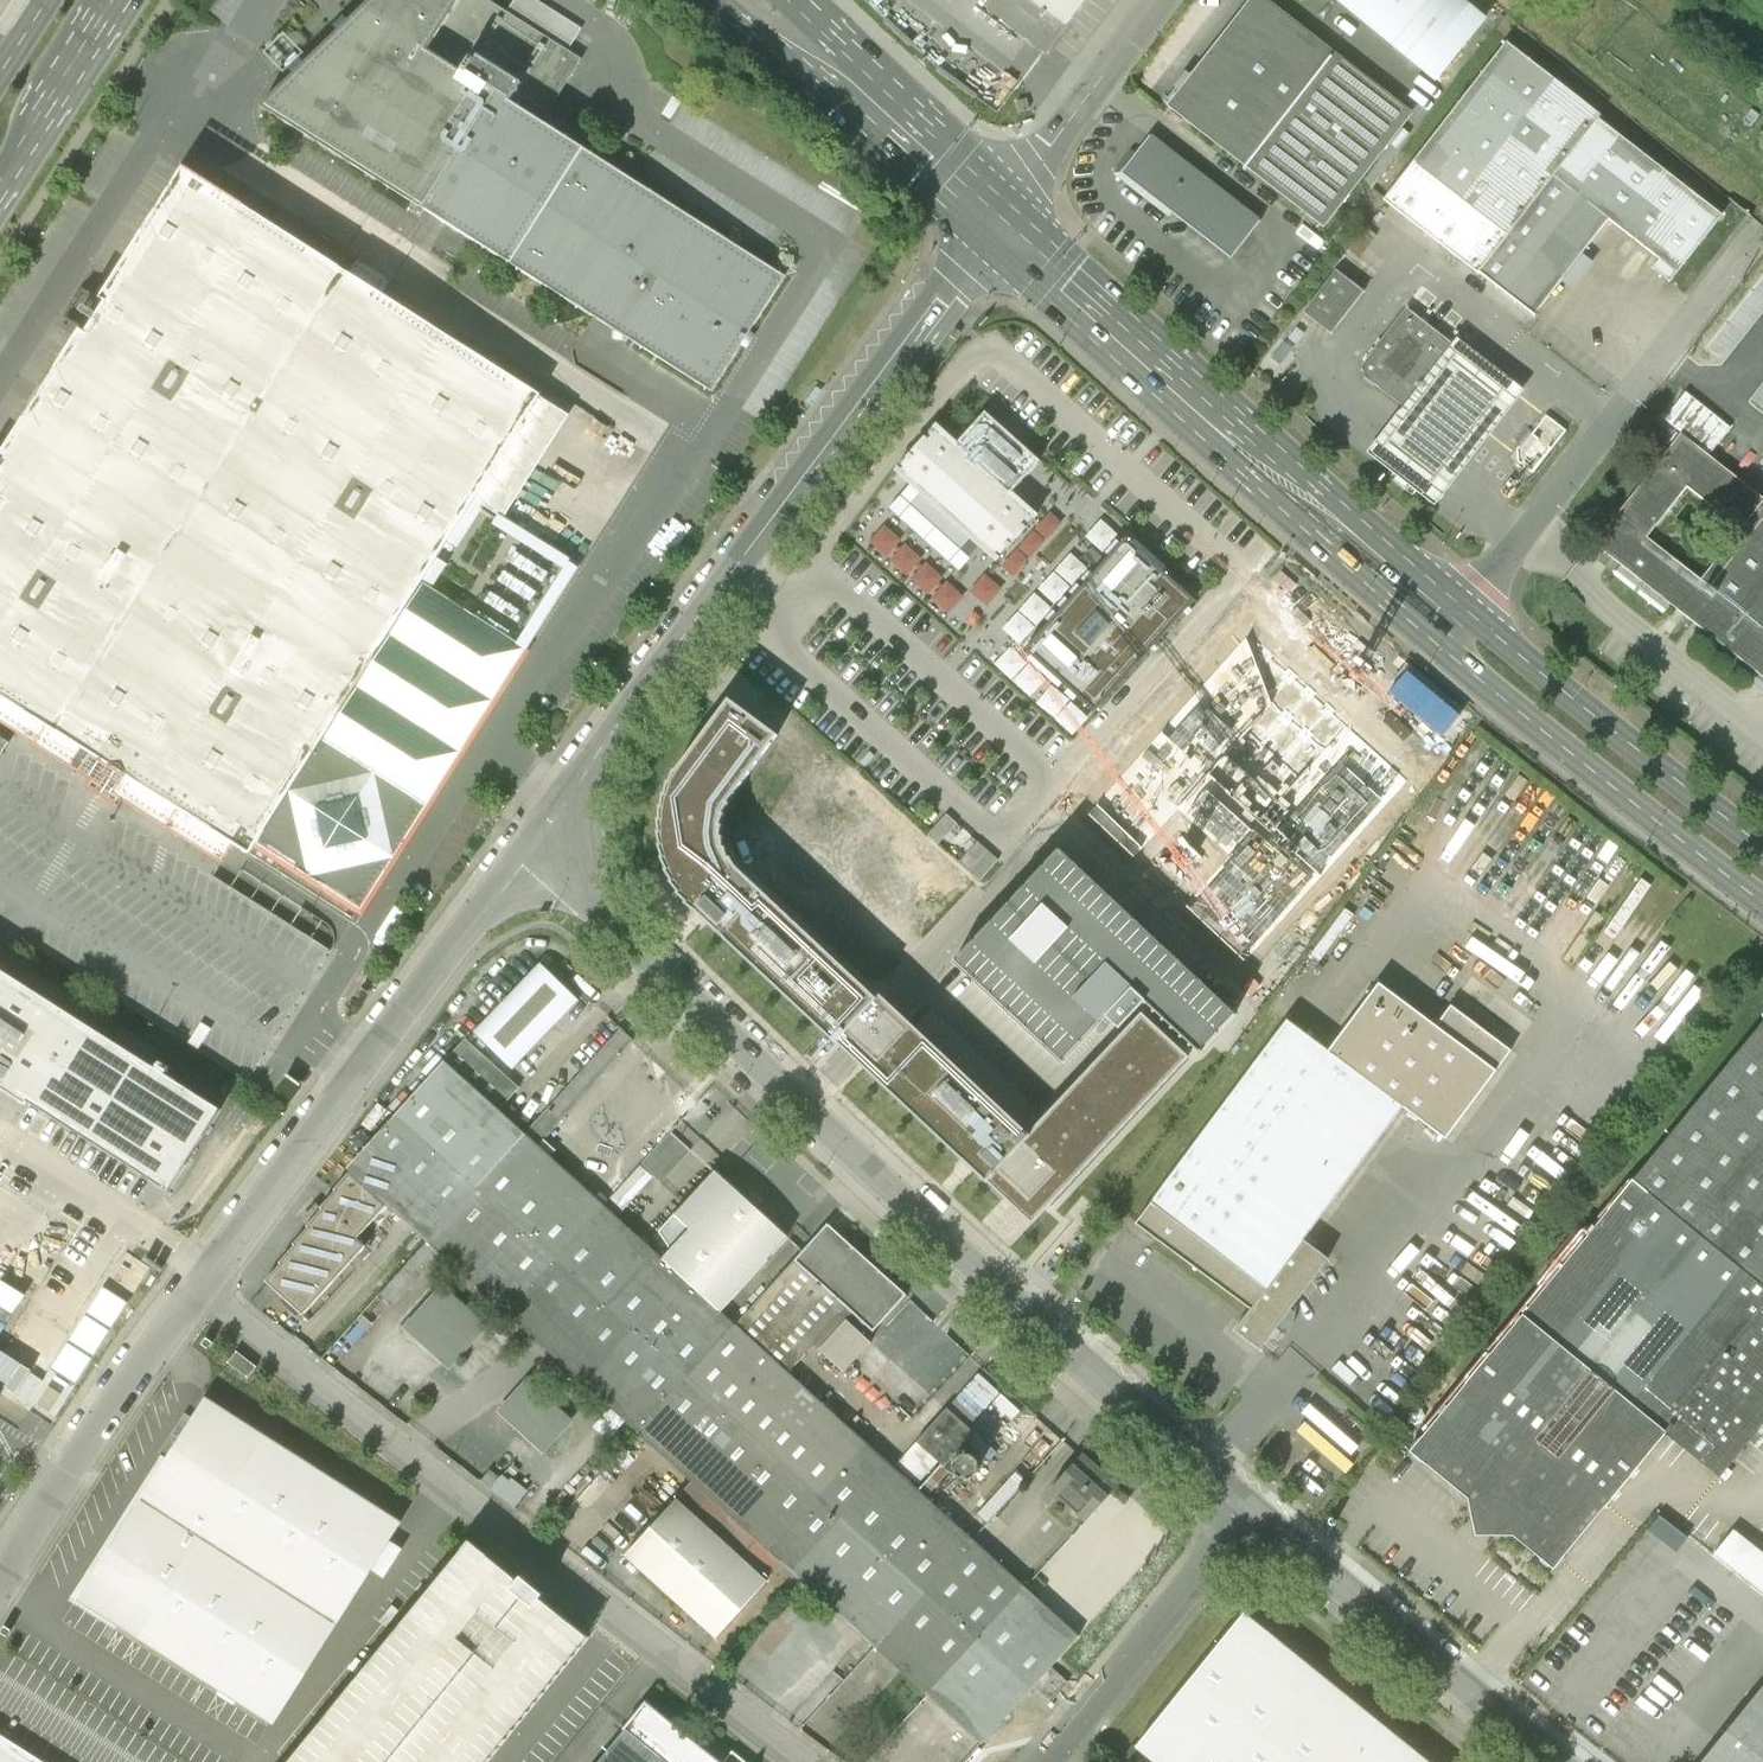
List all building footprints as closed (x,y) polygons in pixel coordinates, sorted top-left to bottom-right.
[(260,107),(710,391),(783,276),(511,104),(518,93),(547,111),(580,59),(569,52),(508,14),(486,0),(372,0),(260,107)] [(508,14),(569,52),(584,29),(537,0),(517,0),(508,14)] [(1044,54),(1085,0),(995,0),(987,11),(1043,53),(1044,54)] [(1484,20),(1460,0),(1338,0),(1435,80),(1484,20)] [(1249,3),(1171,105),(1325,224),(1404,123),(1249,3)] [(1506,43),(1385,199),(1480,273),(1534,315),(1608,220),(1659,260),(1652,269),(1669,283),(1721,216),(1598,120),(1601,116),(1506,43)] [(1132,152),(1115,174),(1169,217),(1172,213),(1231,259),(1260,222),(1151,136),(1136,154),(1132,152)] [(583,569),(504,518),(572,413),(185,166),(99,297),(105,301),(85,331),(80,328),(0,457),(0,467),(2,469),(0,473),(0,724),(17,735),(105,791),(209,857),(221,864),(233,846),(250,857),(255,849),(363,918),(583,569)] [(1337,271),(1305,314),(1331,334),(1364,293),(1337,271)] [(1363,366),(1364,376),(1408,410),(1457,348),(1406,310),(1363,366)] [(1524,391),(1456,338),(1384,431),(1367,453),(1434,506),(1450,486),(1524,391)] [(936,425),(895,471),(910,484),(889,508),(960,571),(981,548),(996,561),(1037,516),(1012,492),(1040,461),(985,412),(957,443),(936,425)] [(1565,431),(1545,415),(1511,458),(1531,474),(1565,431)] [(1762,681),(1762,626),(1704,581),(1650,539),(1691,487),(1745,529),(1762,505),(1762,498),(1684,436),(1595,551),(1762,681)] [(1704,581),(1762,626),(1762,505),(1745,529),(1704,581)] [(1195,601),(1125,538),(1025,650),(1094,713),(1195,601)] [(694,911),(735,866),(730,857),(728,858),(725,847),(723,847),(723,836),(720,836),(722,825),(720,825),(724,814),(723,813),(729,804),(727,803),(777,736),(728,699),(676,771),(674,771),(669,782),(668,782),(665,794),(663,794),(662,806),(660,806),(659,819),(658,819),(659,832),(657,832),(660,845),(658,845),(663,857),(661,858),(666,869),(665,870),(672,881),(670,883),(678,892),(676,893),(685,902),(684,904),(694,911)] [(14,932),(114,995),(135,1008),(249,1081),(271,1046),(309,986),(332,950),(214,875),(221,864),(209,857),(105,791),(17,735),(15,738),(9,748),(0,761),(0,923),(14,932)] [(874,756),(869,751),(860,762),(865,767),(874,756)] [(956,823),(946,814),(927,835),(937,844),(956,823)] [(1596,870),(1613,841),(1603,835),(1585,864),(1596,870)] [(977,841),(958,862),(979,882),(998,860),(977,841)] [(1236,1015),(1058,849),(954,961),(1062,1061),(1105,1016),(1118,1029),(1143,1003),(1145,1005),(1146,1004),(1153,1010),(1151,1012),(1153,1014),(1155,1012),(1162,1019),(1160,1020),(1162,1022),(1164,1020),(1171,1027),(1170,1029),(1172,1030),(1173,1029),(1180,1035),(1178,1037),(1180,1039),(1182,1037),(1189,1044),(1188,1046),(1190,1047),(1191,1046),(1200,1054),(1236,1015)] [(984,1181),(985,1180),(1028,1134),(893,1007),(878,994),(875,997),(735,866),(694,911),(849,1055),(984,1181)] [(541,964),(471,1041),(511,1077),(542,1043),(581,1001),(541,964)] [(221,1110),(0,969),(0,1088),(28,1106),(30,1103),(168,1191),(221,1110)] [(1287,1019),(1134,1223),(1250,1309),(1234,1331),(1259,1349),(1327,1258),(1302,1240),(1403,1105),(1445,1136),(1512,1048),(1451,1003),(1435,1025),(1379,983),(1329,1051),(1287,1019)] [(1188,1057),(1141,1013),(1028,1134),(985,1180),(1031,1224),(1188,1057)] [(1408,1453),(1468,1502),(1475,1539),(1512,1540),(1553,1573),(1631,1478),(1666,1435),(1719,1478),(1762,1425),(1762,1021),(1408,1453)] [(622,1032),(527,1137),(539,1148),(634,1043),(622,1032)] [(511,1077),(471,1041),(448,1066),(501,1114),(524,1089),(511,1077)] [(352,1172),(355,1175),(392,1208),(431,1243),(527,1137),(501,1114),(448,1066),(352,1172)] [(539,1148),(527,1137),(431,1243),(445,1256),(639,1433),(736,1326),(726,1317),(670,1266),(619,1221),(606,1209),(539,1148)] [(668,1140),(606,1209),(619,1221),(654,1182),(662,1189),(689,1158),(668,1140)] [(392,1208),(355,1175),(338,1195),(340,1197),(324,1215),(326,1216),(311,1233),(312,1234),(296,1251),(298,1252),(282,1269),(285,1271),(270,1287),(306,1319),(367,1252),(358,1245),(392,1208)] [(695,1238),(670,1266),(726,1317),(792,1245),(719,1179),(679,1223),(695,1238)] [(828,1225),(736,1326),(787,1372),(814,1342),(866,1388),(892,1360),(844,1317),(852,1308),(875,1329),(906,1295),(828,1225)] [(379,1300),(393,1313),(445,1256),(431,1243),(379,1300)] [(445,1286),(405,1329),(449,1369),(489,1326),(445,1286)] [(787,1372),(736,1326),(639,1433),(697,1485),(788,1567),(882,1651),(978,1545),(787,1372)] [(529,1379),(498,1413),(544,1455),(575,1421),(529,1379)] [(399,1522),(205,1398),(77,1598),(271,1722),(399,1522)] [(944,1407),(916,1437),(943,1462),(971,1432),(944,1407)] [(972,1481),(977,1479),(981,1468),(976,1458),(971,1455),(966,1454),(956,1458),(952,1468),(952,1469),(956,1479),(966,1483),(972,1481)] [(1085,1456),(1052,1492),(1087,1523),(1119,1487),(1085,1456)] [(697,1485),(682,1502),(772,1584),(788,1567),(697,1485)] [(682,1502),(630,1560),(720,1641),(772,1584),(682,1502)] [(1717,1551),(1762,1588),(1762,1545),(1737,1525),(1717,1551)] [(469,1540),(287,1761),(487,1761),(589,1637),(540,1598),(543,1594),(521,1576),(518,1580),(469,1540)] [(978,1545),(882,1651),(932,1696),(984,1742),(1034,1686),(1052,1667),(1080,1636),(978,1545)] [(1134,1745),(1156,1761),(1428,1761),(1242,1611),(1134,1745)] [(830,1746),(897,1673),(872,1650),(805,1723),(830,1746)] [(1066,1680),(1052,1667),(1034,1686),(1048,1699),(1066,1680)] [(1697,1761),(1762,1761),(1762,1680),(1697,1761)] [(646,1705),(599,1761),(716,1761),(646,1705)] [(0,1735),(0,1761),(43,1761),(0,1735)]
